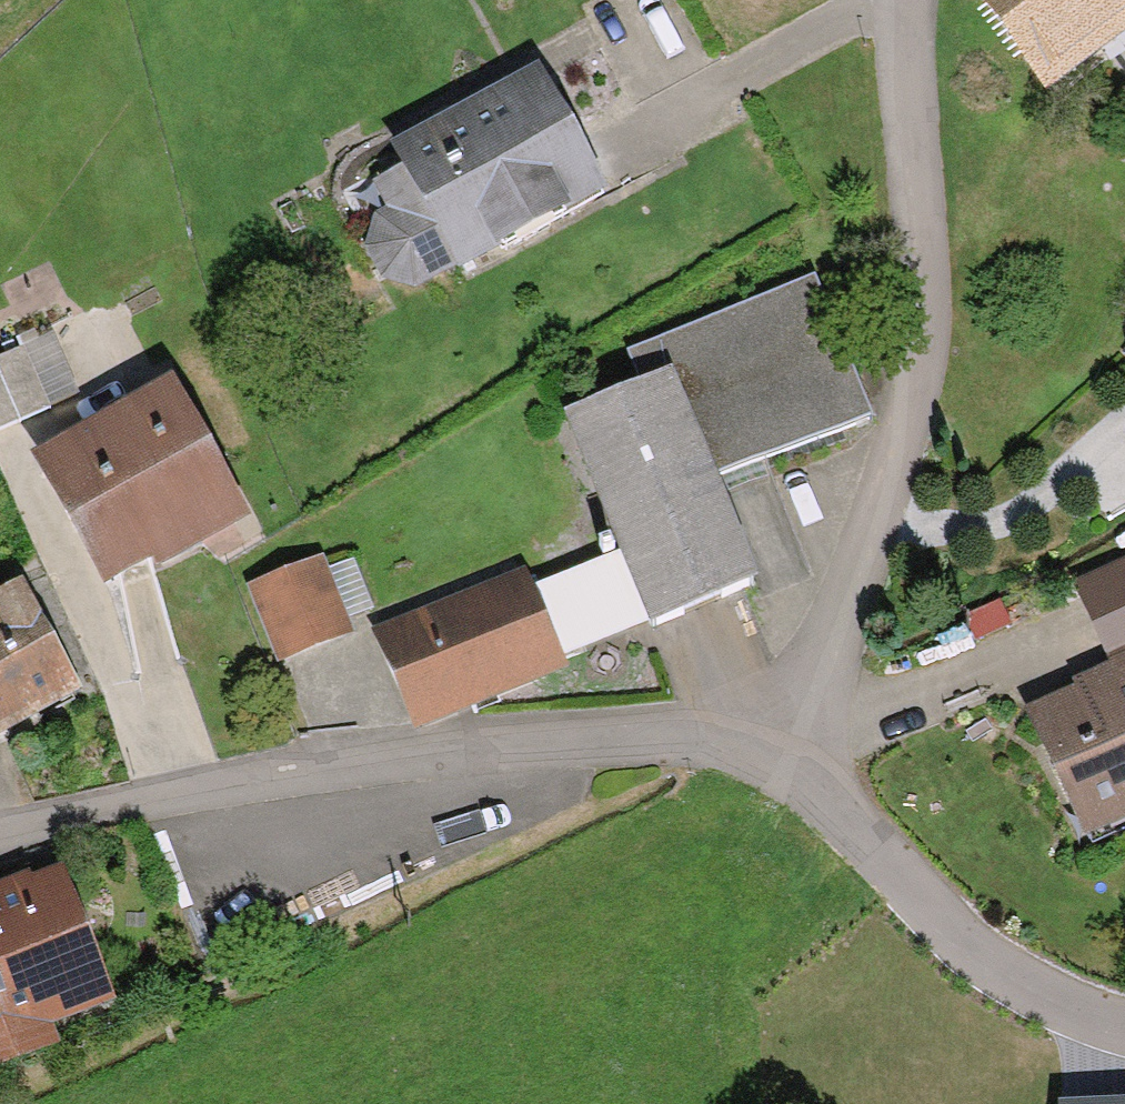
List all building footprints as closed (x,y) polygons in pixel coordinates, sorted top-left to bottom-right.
[(1092,0),(999,0),(1042,58),(1102,13),(1092,0)] [(1102,13),(1120,0),(1092,0),(1102,13)] [(538,59),(392,137),(415,182),(370,212),(362,232),(380,265),(418,263),(598,165),(538,59)] [(805,258),(620,333),(638,375),(667,363),(710,468),(865,406),(805,258)] [(0,332),(0,417),(51,393),(19,323),(0,332)] [(638,375),(560,406),(613,537),(635,591),(643,611),(750,568),(710,468),(667,363),(638,375)] [(165,378),(40,448),(102,564),(152,538),(143,514),(184,511),(223,491),(165,378)] [(613,537),(526,573),(547,626),(635,591),(613,537)] [(319,542),(244,568),(269,639),(343,614),(319,542)] [(1111,563),(1124,595),(1124,557),(1111,563)] [(521,562),(375,621),(409,704),(555,645),(547,626),(526,573),(521,562)] [(70,668),(23,582),(0,595),(0,706),(70,668)] [(1116,667),(1110,653),(1073,669),(1079,683),(1025,707),(1069,805),(1123,781),(1124,786),(1124,663),(1116,667)] [(48,1043),(42,1027),(105,1002),(53,872),(0,893),(0,1062),(48,1043)]
